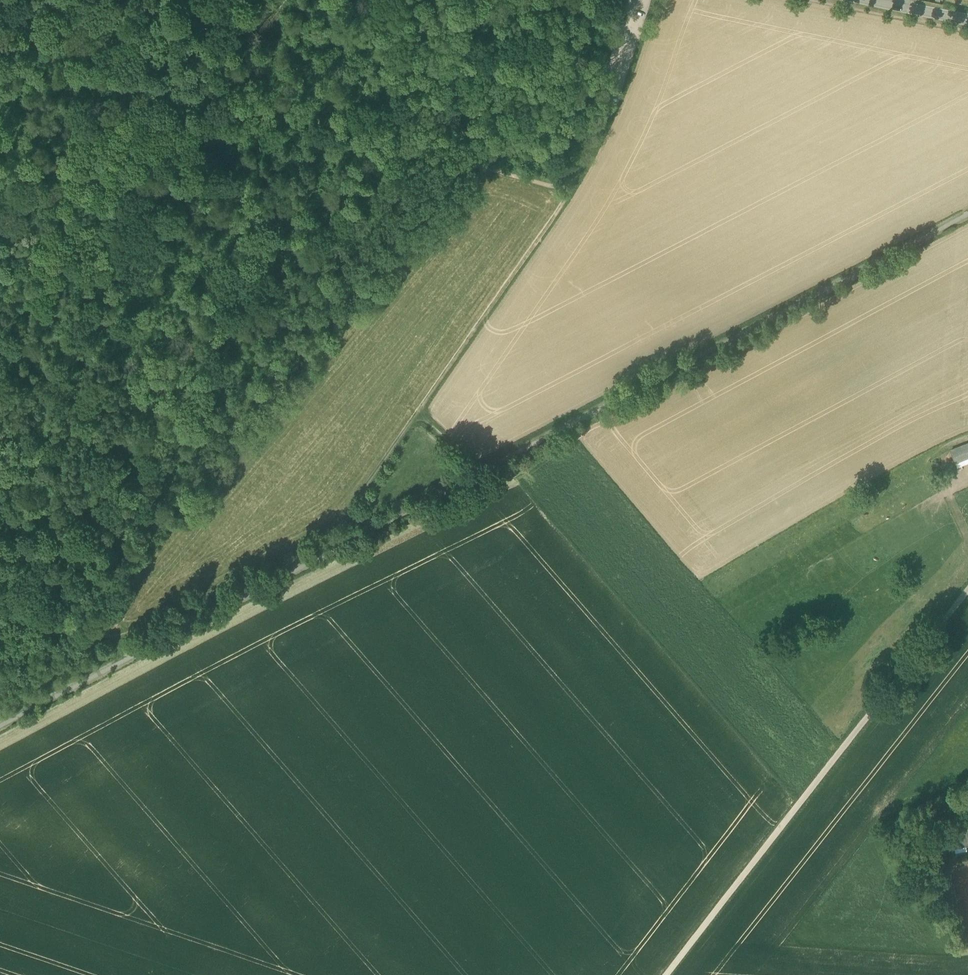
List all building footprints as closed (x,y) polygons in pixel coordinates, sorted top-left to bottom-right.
[(955,462),(967,457),(967,443),(951,450),(955,462)] [(952,847),(953,847),(963,845),(964,845),(963,842),(967,841),(967,821),(965,821),(965,823),(961,823),(961,822),(947,825),(948,830),(952,847)] [(942,832),(945,848),(952,847),(948,830),(942,832)]
